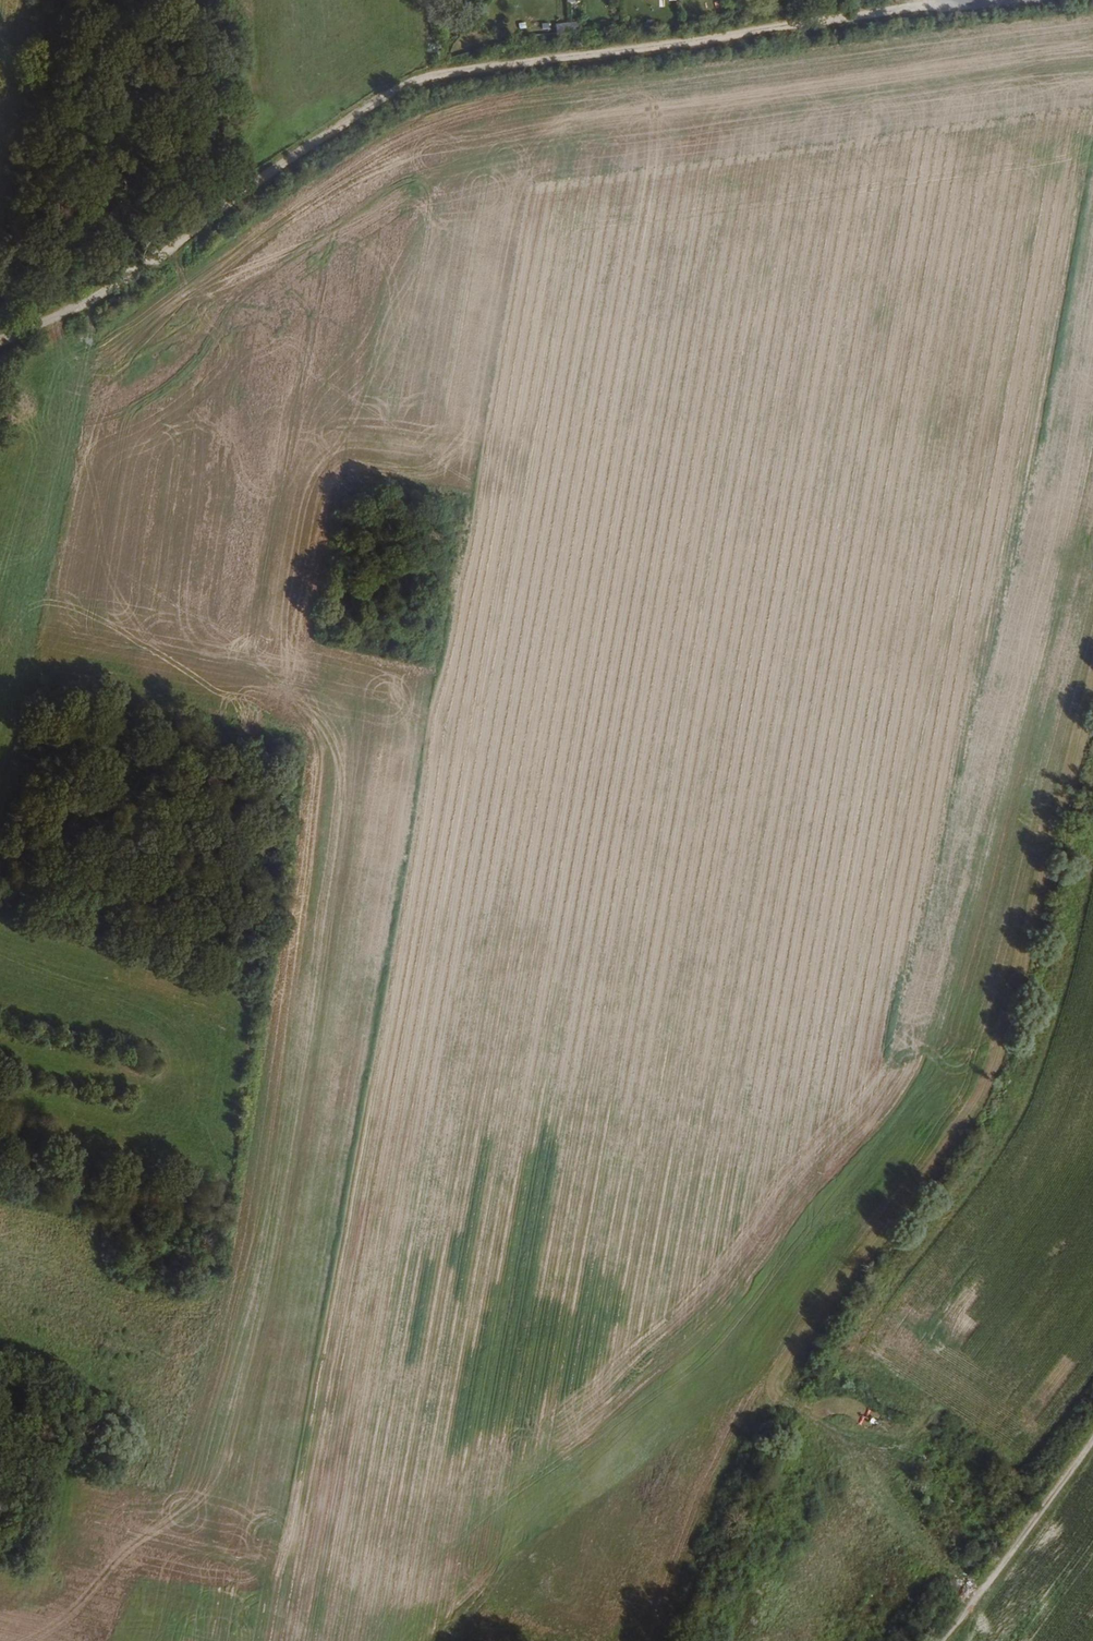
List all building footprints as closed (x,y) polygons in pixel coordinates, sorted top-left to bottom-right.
[(556,32),(579,29),(578,20),(555,23),(556,32)]
